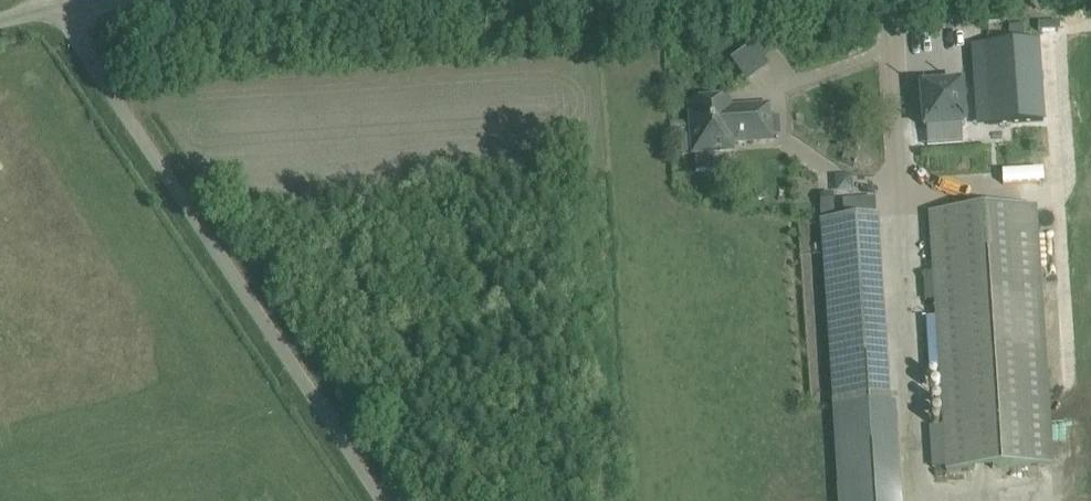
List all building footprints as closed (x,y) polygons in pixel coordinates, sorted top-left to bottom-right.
[(1042,40),(989,44),(994,123),(1047,120),(1042,40)] [(751,43),(730,59),(745,80),(767,65),(751,43)] [(960,86),(921,89),(924,128),(925,128),(926,145),(962,143),(961,126),(963,125),(960,86)] [(728,103),(690,106),(692,136),(693,151),(693,154),(694,154),(695,154),(696,171),(714,170),(713,153),(732,152),(731,143),(771,141),(770,134),(769,117),(769,107),(729,109),(728,103)] [(988,142),(1008,141),(1007,132),(988,133),(988,142)] [(929,214),(946,472),(1052,466),(1035,207),(929,214)] [(821,221),(833,409),(889,405),(876,217),(821,221)]
